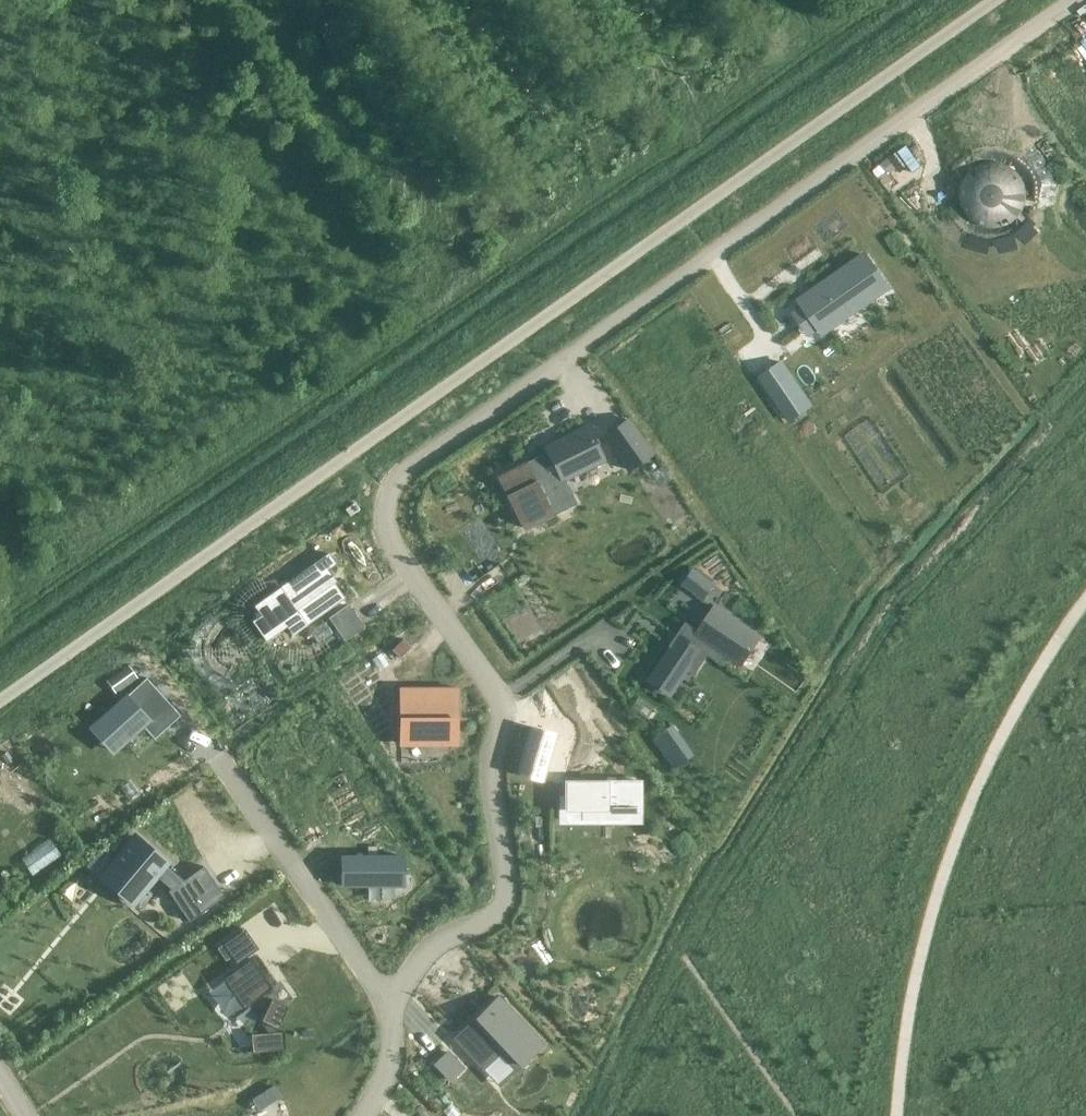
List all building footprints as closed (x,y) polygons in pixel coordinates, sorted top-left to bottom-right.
[(872,174),(886,196),(916,176),(902,155),(872,174)] [(960,193),(960,195),(960,196),(960,198),(960,200),(961,201),(961,203),(961,205),(962,206),(963,208),(963,209),(964,211),(965,212),(966,213),(967,215),(968,216),(969,217),(970,219),(971,220),(972,221),(974,222),(975,223),(976,224),(978,224),(979,225),(981,226),(982,226),(984,227),(986,227),(987,228),(989,228),(990,228),(992,228),(994,228),(995,228),(997,228),(999,228),(1000,227),(1002,227),(1003,227),(1005,226),(1007,225),(1008,225),(1009,224),(1011,223),(1012,222),(1014,221),(1015,220),(1016,219),(1017,218),(1018,217),(1019,215),(1020,214),(1021,213),(1022,211),(1023,210),(1024,208),(1024,207),(1025,205),(1025,204),(1026,202),(1026,201),(1026,199),(1026,197),(1027,196),(1027,194),(1026,192),(1026,191),(1026,189),(1026,187),(1025,186),(1025,184),(1024,183),(1024,181),(1023,180),(1022,178),(1021,177),(1020,176),(1019,174),(1018,173),(1017,172),(1016,171),(1015,169),(1014,168),(1012,167),(1011,167),(1009,166),(1008,165),(1007,164),(1005,164),(1003,163),(1002,163),(1000,162),(999,162),(997,162),(995,162),(994,162),(992,162),(990,162),(989,162),(987,162),(986,162),(984,163),(982,163),(981,164),(979,165),(978,165),(976,166),(975,167),(974,168),(972,169),(971,170),(970,171),(969,172),(968,174),(967,175),(966,176),(965,178),(964,179),(963,181),(963,182),(962,184),(961,185),(961,187),(961,188),(960,190),(960,192),(960,193)] [(801,300),(823,332),(888,287),(865,255),(801,300)] [(783,360),(761,376),(791,419),(813,404),(783,360)] [(628,419),(605,435),(631,473),(654,456),(628,419)] [(536,458),(498,477),(523,528),(574,503),(559,473),(600,453),(587,427),(545,448),(549,456),(538,462),(536,458)] [(252,621),(266,640),(287,625),(293,633),(345,597),(335,583),(337,581),(329,570),(337,564),(330,553),(255,607),(258,611),(254,614),(257,618),(252,621)] [(691,568),(680,583),(703,599),(714,583),(691,568)] [(348,605),(330,618),(345,639),(363,627),(348,605)] [(648,680),(669,694),(705,639),(742,664),(760,637),(715,607),(698,633),(686,625),(648,680)] [(403,639),(392,650),(401,658),(412,647),(403,639)] [(128,667),(105,682),(115,696),(137,680),(128,667)] [(146,678),(98,722),(120,746),(142,726),(154,738),(180,715),(146,678)] [(456,688),(401,688),(401,742),(456,742),(456,688)] [(686,745),(671,725),(652,739),(666,759),(686,745)] [(556,735),(530,728),(518,772),(543,780),(556,735)] [(0,772),(0,777),(26,811),(37,802),(9,765),(0,772)] [(641,781),(566,781),(566,809),(581,809),(581,820),(622,820),(622,814),(641,814),(641,781)] [(136,836),(109,867),(141,894),(155,876),(171,889),(168,891),(189,921),(225,896),(204,866),(184,880),(165,864),(167,862),(136,836)] [(401,856),(343,856),(343,885),(401,885),(401,856)] [(246,930),(225,946),(237,963),(259,948),(246,930)] [(252,959),(224,978),(224,980),(228,977),(247,1004),(243,1006),(244,1008),(250,1004),(261,1020),(270,1032),(255,1034),(255,1035),(257,1035),(258,1051),(256,1051),(256,1052),(286,1050),(284,1031),(278,1032),(277,1028),(287,1006),(271,999),(266,992),(272,988),(252,959)] [(477,1017),(455,1038),(483,1068),(499,1052),(515,1069),(542,1043),(498,997),(485,1010),(487,1012),(479,1019),(477,1017)] [(464,1070),(448,1053),(434,1066),(450,1083),(464,1070)] [(263,1093),(253,1100),(254,1102),(259,1108),(260,1111),(270,1105),(263,1093)] [(259,1108),(254,1102),(250,1104),(254,1111),(259,1108)]
